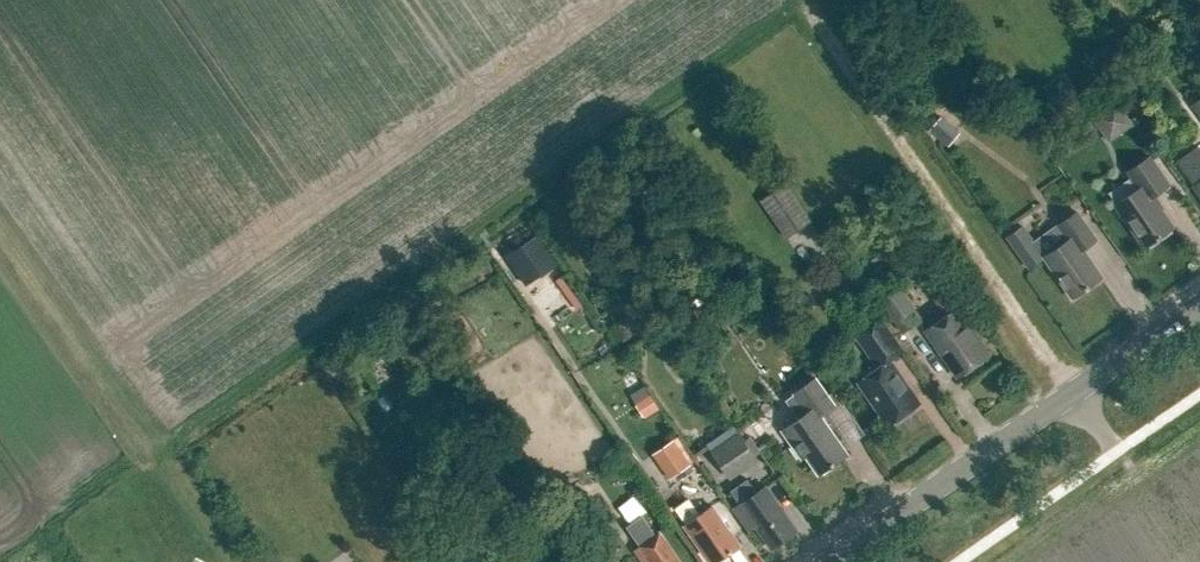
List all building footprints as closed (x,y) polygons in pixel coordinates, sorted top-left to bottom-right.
[(1199,119),(1199,95),(1189,104),(1199,119)] [(967,137),(944,118),(932,133),(954,152),(967,137)] [(1199,198),(1199,151),(1197,147),(1177,161),(1194,186),(1192,187),(1199,198)] [(1126,170),(1138,187),(1114,203),(1143,246),(1172,226),(1151,195),(1168,183),(1148,154),(1126,170)] [(760,199),(785,236),(809,219),(784,183),(760,199)] [(1057,223),(1068,238),(1043,255),(1043,256),(1071,296),(1101,276),(1081,248),(1095,238),(1076,210),(1057,223)] [(1022,224),(1006,235),(1028,266),(1043,256),(1043,255),(1022,224)] [(558,264),(537,235),(506,256),(526,285),(558,264)] [(559,275),(529,292),(546,323),(576,306),(559,275)] [(881,299),(902,330),(920,318),(898,286),(881,299)] [(925,329),(957,375),(988,354),(956,307),(925,329)] [(857,380),(888,424),(919,402),(888,358),(857,380)] [(815,378),(793,394),(793,395),(785,400),(798,419),(782,431),(801,458),(805,456),(818,474),(847,454),(820,415),(834,405),(815,378)] [(640,416),(654,407),(646,395),(632,403),(640,416)] [(738,431),(710,450),(727,474),(754,455),(738,431)] [(675,439),(654,453),(671,479),(692,464),(675,439)] [(796,529),(765,485),(756,491),(746,477),(729,489),(739,503),(733,507),(748,529),(754,524),(770,547),(796,529)] [(703,561),(715,561),(737,546),(708,506),(694,517),(685,505),(672,515),(679,525),(677,527),(703,561)] [(655,535),(642,516),(626,527),(639,546),(647,557),(643,561),(644,561),(681,561),(660,532),(655,535)]
